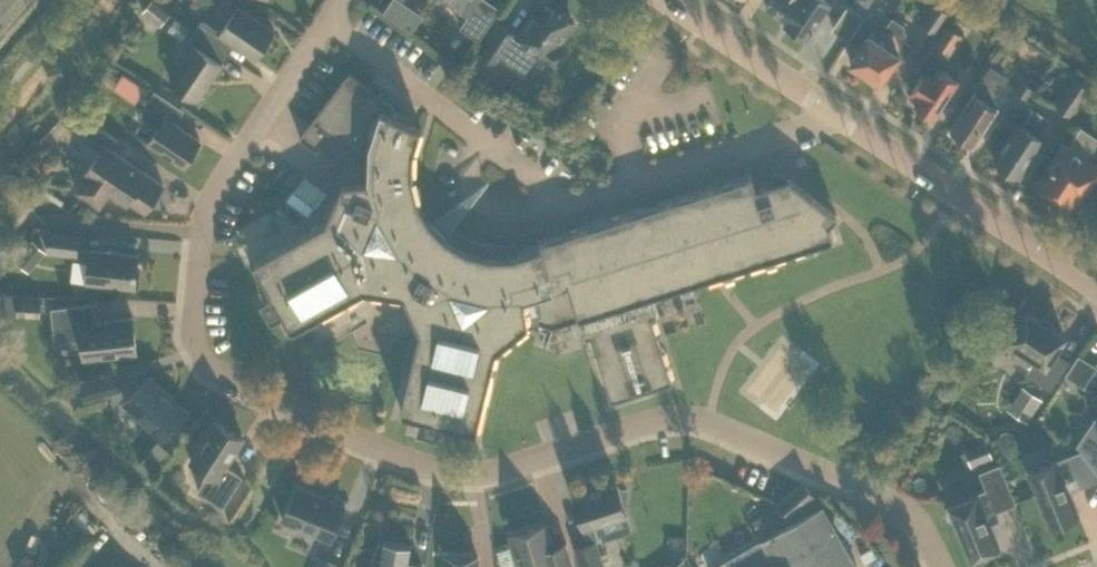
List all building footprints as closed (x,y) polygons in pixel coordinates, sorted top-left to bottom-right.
[(162,25),(171,13),(155,0),(154,0),(145,11),(162,25)] [(403,0),(392,0),(386,9),(413,27),(422,13),(403,0)] [(470,13),(462,25),(480,37),(501,6),(492,0),(451,0),(470,13)] [(574,21),(543,0),(517,36),(513,33),(515,30),(503,22),(482,52),(494,61),(499,54),(524,71),(537,51),(557,65),(567,51),(558,44),(574,21)] [(787,19),(785,21),(809,36),(831,2),(828,0),(770,0),(767,6),(787,19)] [(923,24),(935,33),(949,12),(937,4),(923,24)] [(204,18),(196,30),(228,52),(236,41),(257,56),(275,29),(239,5),(222,30),(204,18)] [(834,28),(848,37),(863,15),(849,5),(834,28)] [(878,79),(881,81),(900,53),(905,56),(913,43),(900,34),(906,25),(893,16),(879,38),(870,32),(851,61),(870,73),(870,77),(875,81),(878,79)] [(930,113),(934,115),(959,77),(941,65),(962,33),(948,24),(919,68),(924,72),(912,90),(921,96),(916,103),(919,106),(920,111),(925,114),(930,113)] [(198,97),(228,52),(196,30),(189,41),(195,45),(172,80),(198,97)] [(969,141),(973,143),(999,106),(993,102),(995,98),(990,94),(1003,75),(992,67),(951,128),(960,135),(961,138),(965,141),(969,141)] [(114,84),(136,99),(145,85),(123,70),(114,84)] [(421,329),(402,409),(421,414),(418,425),(438,430),(441,419),(477,428),(497,347),(527,323),(546,329),(542,340),(548,342),(554,326),(580,317),(586,337),(591,336),(612,401),(673,382),(652,317),(657,315),(651,295),(834,238),(830,224),(838,214),(789,177),(789,178),(757,188),(753,175),(540,242),(541,245),(516,253),(515,244),(494,245),(494,243),(472,237),(472,239),(453,229),(449,236),(431,219),(419,197),(413,174),(414,150),(422,126),(411,121),(413,116),(394,107),(396,105),(350,70),(300,135),(317,148),(322,143),(350,164),(327,218),(255,259),(273,291),(263,297),(273,315),(283,309),(293,326),(365,286),(405,292),(421,329)] [(1057,107),(1070,115),(1089,87),(1076,78),(1057,107)] [(1009,98),(1022,106),(1034,88),(1021,79),(1009,98)] [(149,141),(184,164),(201,139),(174,120),(182,108),(156,90),(141,112),(160,125),(149,141)] [(82,130),(89,119),(70,106),(63,117),(82,130)] [(995,158),(1020,175),(1045,138),(1040,135),(1050,119),(1034,108),(1024,124),(1020,121),(995,158)] [(528,131),(536,120),(528,114),(520,125),(528,131)] [(112,148),(119,139),(89,119),(82,130),(104,145),(84,174),(87,175),(77,189),(94,201),(103,187),(126,203),(129,199),(145,210),(163,183),(112,148)] [(1069,146),(1064,143),(1038,182),(1071,204),(1081,188),(1084,190),(1096,171),(1096,165),(1086,158),(1096,142),(1096,138),(1082,128),(1069,146)] [(328,190),(306,173),(295,188),(317,204),(328,190)] [(47,252),(79,256),(82,232),(50,228),(47,252)] [(47,251),(34,239),(24,250),(38,263),(47,251)] [(91,247),(87,280),(136,286),(139,252),(91,247)] [(18,314),(41,315),(42,294),(19,293),(18,314)] [(138,350),(134,315),(96,319),(94,301),(52,306),(55,335),(82,332),(85,356),(138,350)] [(1008,338),(1019,345),(1037,357),(1027,372),(1051,387),(1069,359),(1055,350),(1065,335),(1027,309),(1024,313),(1022,312),(1015,322),(1017,323),(1008,338)] [(1067,373),(1084,384),(1096,365),(1080,354),(1067,373)] [(79,379),(85,400),(122,389),(116,369),(79,379)] [(149,374),(125,400),(164,437),(189,410),(149,374)] [(1023,385),(1008,408),(1027,421),(1043,398),(1023,385)] [(1096,416),(1078,443),(1096,468),(1096,417),(1096,416)] [(244,437),(216,419),(191,459),(210,470),(198,489),(223,504),(242,474),(227,464),(244,437)] [(986,437),(965,445),(972,464),(993,456),(986,437)] [(1066,524),(1073,515),(1078,513),(1068,488),(1065,480),(1075,477),(1078,485),(1096,477),(1096,468),(1082,449),(1067,455),(1029,471),(1051,524),(1057,522),(1066,524)] [(957,522),(971,557),(977,554),(987,556),(993,548),(999,545),(986,513),(1015,501),(1000,463),(981,471),(988,488),(950,503),(951,506),(949,516),(957,522)] [(779,502),(791,515),(815,495),(803,481),(779,502)] [(618,483),(574,497),(588,542),(598,539),(600,538),(595,524),(628,514),(626,506),(627,488),(620,487),(618,483)] [(332,537),(346,505),(297,484),(283,517),(332,537)] [(858,566),(823,505),(764,539),(775,560),(764,566),(857,566),(858,566)] [(547,522),(512,533),(522,566),(575,566),(567,541),(554,545),(547,522)] [(384,540),(380,540),(379,539),(372,556),(381,557),(379,566),(421,566),(422,562),(409,560),(412,542),(384,537),(384,540)] [(598,539),(588,542),(575,546),(582,566),(607,566),(598,539)] [(728,560),(732,566),(749,566),(771,555),(763,540),(728,560)] [(447,566),(479,566),(478,555),(447,555),(447,566)] [(685,558),(671,566),(691,566),(685,558)] [(342,566),(325,559),(321,566),(341,566),(342,566)]
